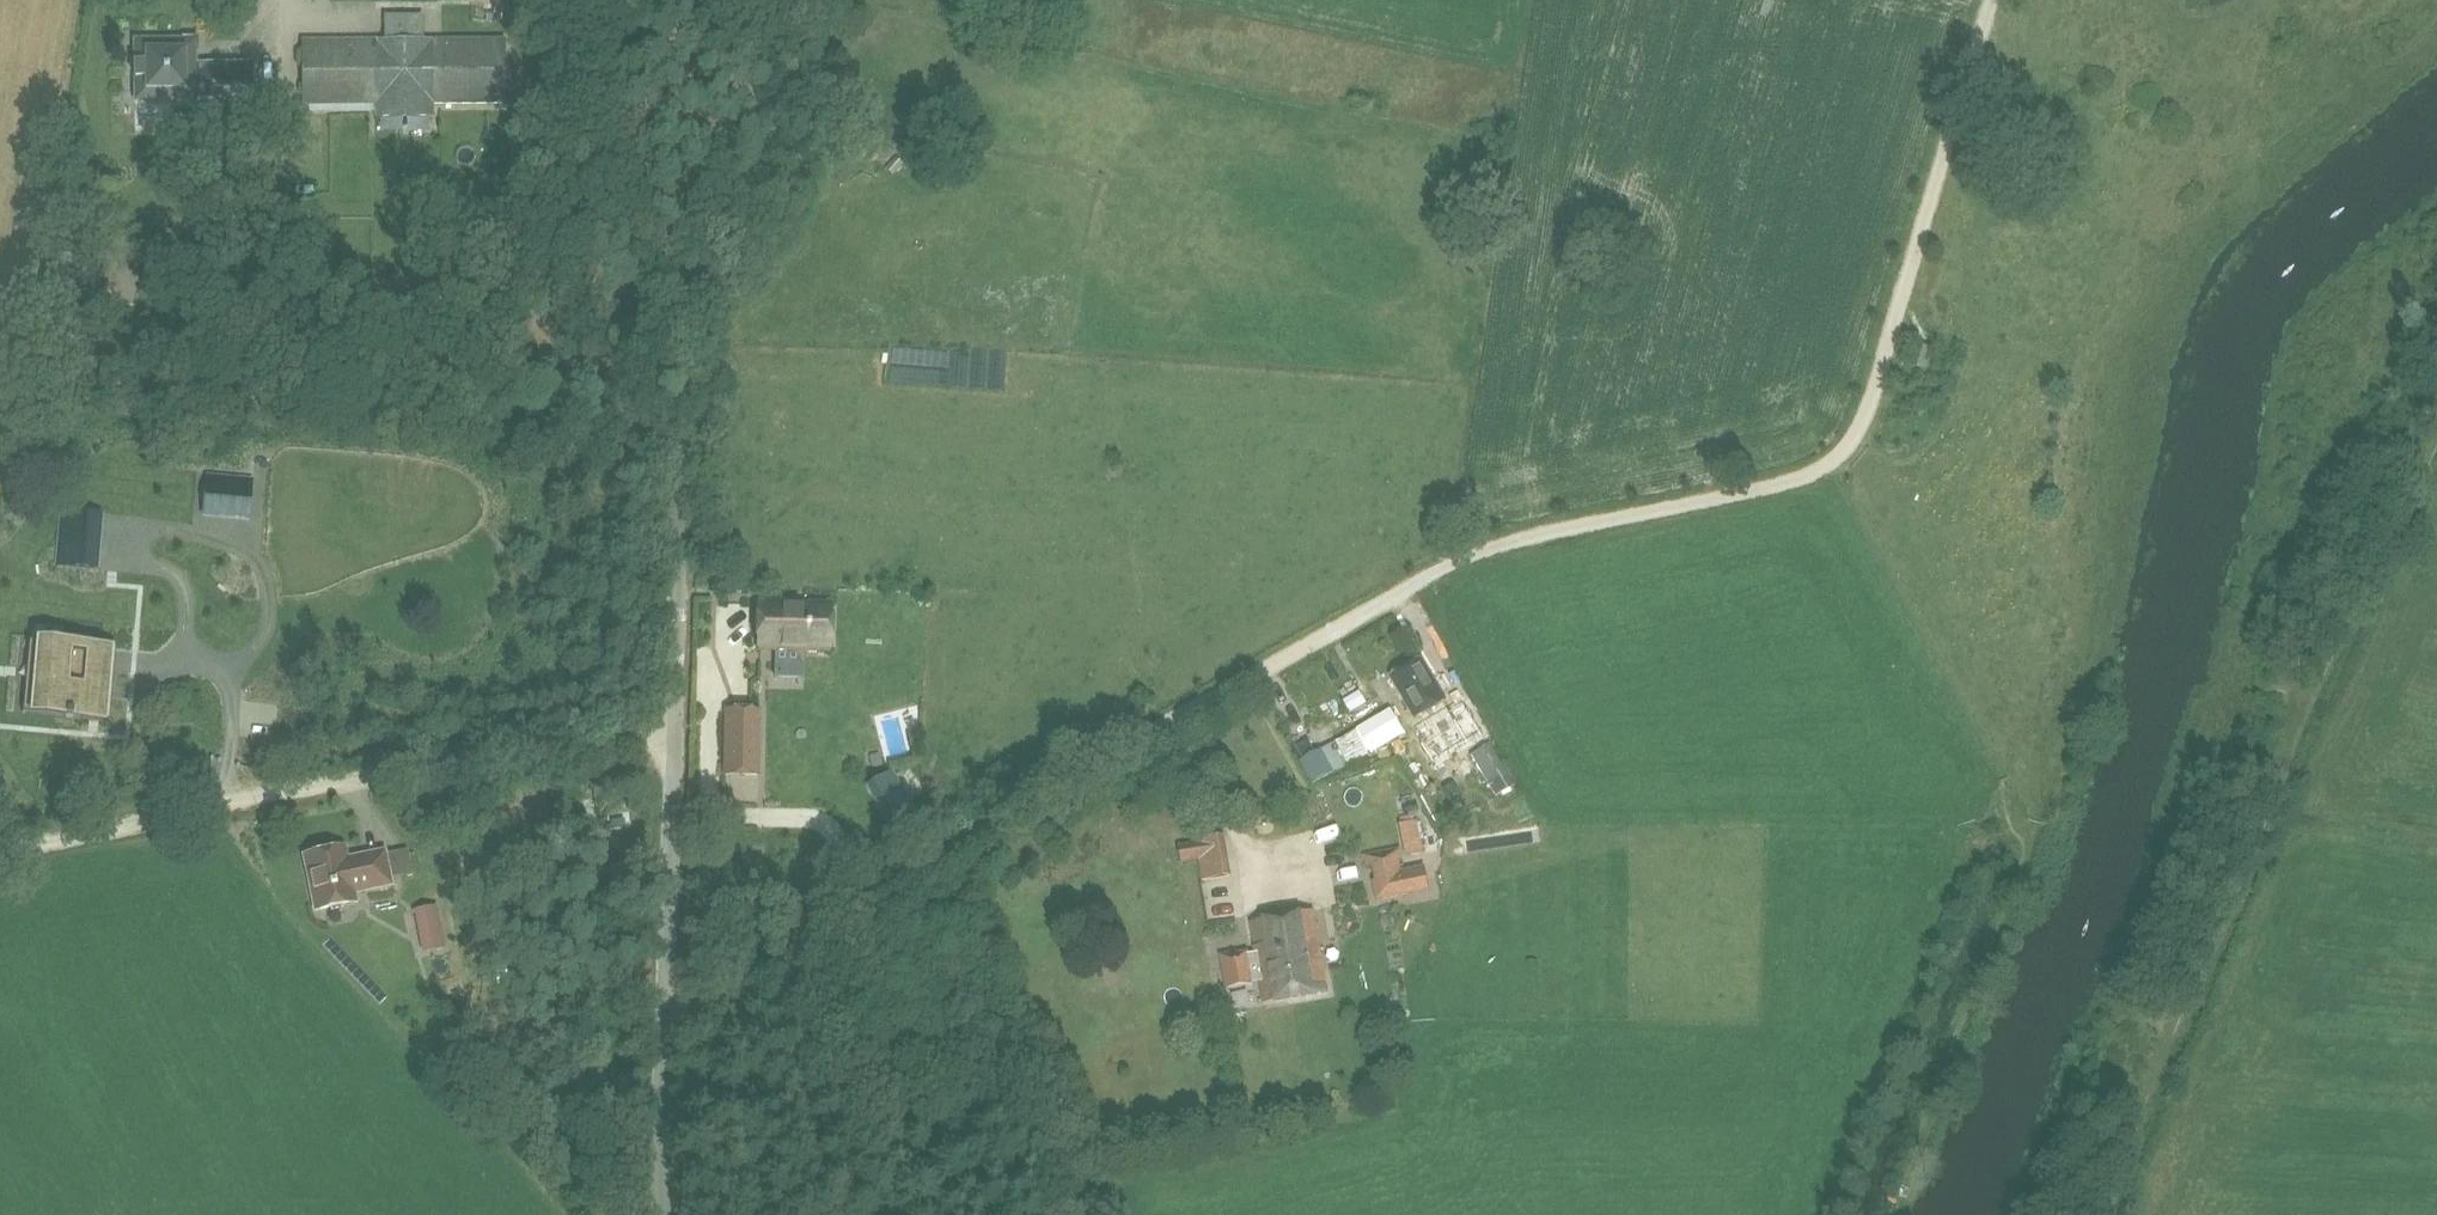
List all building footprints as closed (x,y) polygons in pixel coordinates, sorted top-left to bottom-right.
[(423,39),(422,16),(384,16),(384,40),(302,40),(302,105),(375,104),(375,117),(433,117),(433,104),(504,103),(504,39),(423,39)] [(197,39),(137,40),(139,100),(199,99),(212,98),(211,88),(254,88),(254,62),(198,62),(197,39)] [(204,511),(249,515),(252,484),(206,480),(204,511)] [(58,565),(96,568),(101,514),(62,511),(58,565)] [(830,605),(759,603),(758,649),(776,649),(775,676),(803,677),(804,650),(829,650),(830,605)] [(66,717),(73,718),(73,714),(82,715),(83,704),(84,704),(84,697),(108,700),(109,679),(86,677),(88,652),(89,646),(74,645),(29,641),(27,663),(42,664),(40,685),(25,683),(23,705),(38,706),(37,711),(66,714),(66,717)] [(1415,720),(1447,701),(1421,657),(1389,676),(1415,720)] [(1470,700),(1424,729),(1441,755),(1487,726),(1470,700)] [(726,710),(724,774),(758,775),(760,710),(726,710)] [(1332,731),(1300,750),(1314,774),(1346,756),(1332,731)] [(1513,784),(1505,768),(1492,745),(1472,754),(1486,779),(1488,778),(1495,793),(1513,784)] [(915,812),(892,772),(867,786),(890,827),(915,812)] [(1424,846),(1423,815),(1408,816),(1409,846),(1424,846)] [(1227,876),(1221,837),(1194,841),(1194,844),(1178,846),(1181,863),(1199,860),(1202,881),(1227,876)] [(347,858),(344,846),(304,855),(315,909),(355,900),(353,891),(391,883),(384,850),(347,858)] [(1405,869),(1401,847),(1363,854),(1366,868),(1372,867),(1375,881),(1371,881),(1375,901),(1430,891),(1425,865),(1405,869)] [(421,910),(429,951),(456,945),(448,905),(421,910)] [(1284,969),(1289,1000),(1326,993),(1312,911),(1268,919),(1271,935),(1278,933),(1281,954),(1291,952),(1294,968),(1284,969)] [(1253,983),(1259,982),(1263,1005),(1289,1000),(1284,969),(1294,968),(1291,952),(1281,954),(1278,933),(1271,935),(1268,919),(1248,923),(1254,953),(1249,954),(1249,950),(1219,955),(1225,990),(1253,985),(1253,983)]
